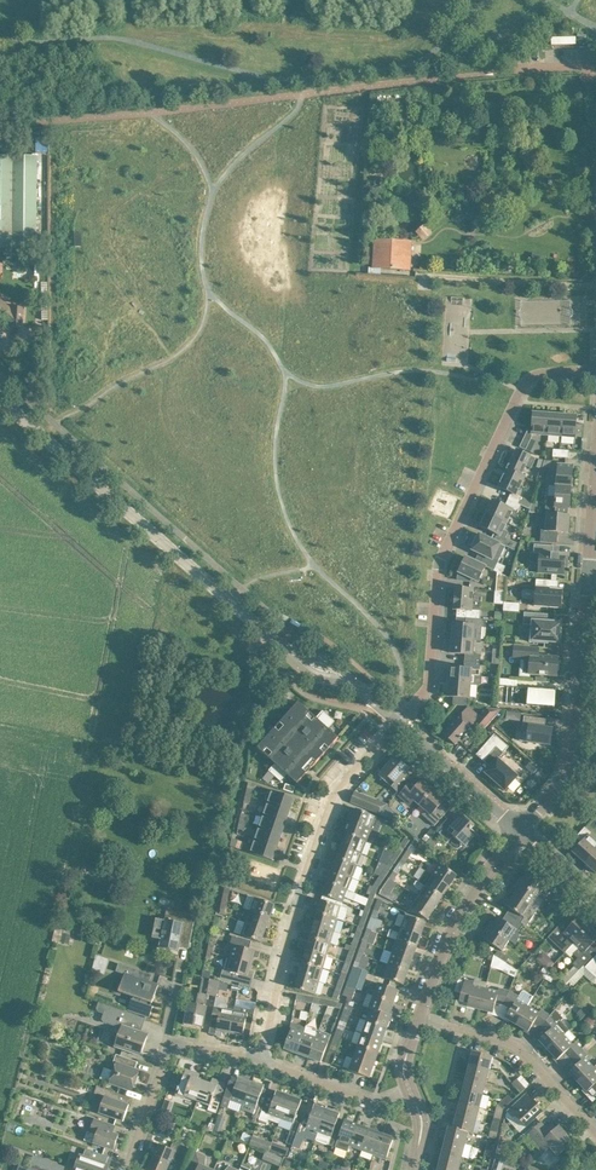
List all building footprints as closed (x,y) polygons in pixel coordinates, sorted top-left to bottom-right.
[(413,97),(420,106),(425,101),(418,92),(413,97)] [(37,248),(37,156),(0,155),(0,248),(37,248)] [(373,268),(403,270),(405,242),(375,241),(373,268)] [(4,315),(12,322),(12,326),(23,327),(24,308),(13,307),(13,311),(1,301),(0,302),(0,319),(4,315)] [(533,414),(532,432),(532,434),(547,435),(549,414),(533,413),(533,414)] [(562,415),(549,414),(547,435),(561,436),(562,415)] [(577,417),(562,415),(561,436),(575,437),(577,417)] [(532,434),(532,432),(527,431),(520,447),(526,450),(532,438),(532,434)] [(517,450),(508,470),(521,476),(521,475),(526,466),(531,469),(536,459),(517,450)] [(553,450),(553,457),(569,458),(569,451),(553,450)] [(556,485),(556,486),(572,487),(572,486),(571,486),(573,466),(558,465),(557,485),(556,485)] [(511,493),(508,499),(518,504),(522,497),(516,495),(524,477),(521,475),(521,476),(508,470),(499,487),(511,493)] [(541,477),(540,484),(548,485),(548,477),(541,477)] [(545,506),(545,514),(547,514),(559,515),(568,516),(569,508),(571,487),(572,487),(556,486),(557,486),(556,497),(551,497),(550,506),(545,506)] [(493,500),(487,513),(507,523),(510,515),(515,518),(518,512),(521,505),(518,504),(508,499),(505,506),(493,500)] [(532,502),(529,513),(537,513),(538,503),(532,502)] [(507,523),(487,513),(481,527),(497,535),(494,541),(506,547),(514,551),(518,543),(506,538),(508,533),(503,530),(507,523)] [(547,514),(547,522),(542,522),(540,542),(557,543),(558,532),(568,533),(569,516),(568,516),(559,515),(547,514)] [(484,556),(480,564),(486,567),(494,571),(506,547),(494,541),(480,534),(479,537),(476,536),(471,546),(474,547),(472,550),(484,556)] [(538,572),(565,574),(565,567),(567,567),(568,558),(559,557),(559,555),(553,554),(554,546),(534,545),(534,553),(539,554),(538,572)] [(486,567),(480,564),(466,557),(459,572),(460,573),(458,576),(458,580),(470,581),(472,579),(478,582),(486,567)] [(495,591),(505,592),(506,576),(497,572),(495,591)] [(536,579),(534,606),(562,608),(563,590),(556,590),(557,581),(536,579)] [(466,618),(480,619),(481,611),(471,611),(473,589),(456,588),(454,609),(457,610),(456,617),(466,618)] [(503,611),(519,612),(520,604),(504,602),(503,611)] [(561,640),(562,633),(560,633),(561,624),(547,623),(548,614),(525,613),(524,625),(531,625),(530,642),(548,643),(548,641),(559,642),(559,640),(561,640)] [(453,624),(452,639),(474,640),(475,627),(480,627),(480,619),(466,618),(465,625),(453,624)] [(473,654),(474,640),(452,639),(451,653),(465,654),(465,661),(480,663),(481,655),(473,654)] [(523,664),(530,665),(529,674),(557,676),(557,671),(559,671),(560,663),(558,662),(558,658),(538,656),(539,648),(515,646),(514,659),(522,660),(522,662),(523,664)] [(449,682),(470,684),(481,685),(482,675),(479,675),(480,663),(465,661),(464,669),(450,668),(449,682)] [(470,684),(449,682),(448,697),(453,697),(453,704),(468,706),(469,698),(470,684)] [(498,686),(496,703),(507,704),(508,687),(498,686)] [(556,691),(547,690),(513,688),(511,704),(554,707),(556,691)] [(287,689),(280,696),(285,701),(292,693),(287,689)] [(268,757),(275,764),(269,771),(281,782),(287,775),(297,784),(298,784),(308,772),(307,771),(306,772),(303,769),(308,764),(312,768),(324,754),(325,754),(321,750),(325,745),(328,748),(328,749),(329,749),(339,738),(329,729),(335,722),(323,711),(316,718),(313,722),(308,717),(311,714),(311,715),(312,714),(299,702),(257,748),(264,753),(267,749),(272,754),(269,757),(269,756),(268,757)] [(501,710),(487,708),(479,717),(468,707),(451,725),(443,734),(455,745),(473,724),(482,732),(490,722),(501,710)] [(528,732),(526,741),(550,745),(553,728),(544,727),(546,719),(524,716),(522,730),(528,732)] [(501,734),(494,728),(477,748),(483,754),(501,734)] [(486,771),(485,772),(486,773),(493,779),(493,780),(494,779),(497,783),(498,784),(498,783),(504,789),(505,790),(506,789),(508,786),(510,788),(516,781),(514,779),(517,777),(518,776),(517,775),(516,775),(499,759),(498,759),(504,753),(497,747),(484,761),(490,767),(486,771)] [(389,778),(386,781),(398,792),(411,778),(405,773),(409,768),(396,756),(382,772),(389,778)] [(414,801),(419,805),(433,789),(423,780),(419,784),(413,780),(400,795),(410,805),(414,801)] [(284,790),(293,793),(295,787),(286,784),(284,790)] [(433,789),(419,805),(425,811),(422,815),(435,826),(448,810),(441,804),(445,800),(433,789)] [(272,790),(267,803),(290,811),(295,798),(272,790)] [(351,802),(372,810),(376,800),(355,792),(351,802)] [(267,803),(263,815),(286,823),(290,811),(267,803)] [(356,809),(351,822),(371,829),(376,817),(356,809)] [(453,836),(456,839),(465,847),(477,833),(471,829),(474,825),(462,814),(452,825),(447,821),(448,819),(448,818),(436,831),(448,842),(453,836)] [(263,815),(259,828),(282,836),(286,823),(263,815)] [(351,822),(347,834),(366,841),(371,829),(351,822)] [(585,863),(595,851),(595,842),(589,835),(590,833),(591,833),(585,827),(575,838),(576,838),(581,843),(573,852),(585,863)] [(259,828),(254,840),(277,848),(282,836),(259,828)] [(347,834),(342,846),(362,854),(366,841),(347,834)] [(401,844),(405,847),(410,840),(406,837),(401,844)] [(277,848),(254,840),(250,853),(273,861),(277,848)] [(342,846),(337,858),(357,866),(362,854),(342,846)] [(400,847),(395,854),(399,856),(404,849),(400,847)] [(408,849),(404,856),(408,859),(413,852),(408,849)] [(585,863),(587,864),(585,866),(591,871),(593,869),(595,873),(595,851),(585,863)] [(399,856),(395,854),(390,861),(394,863),(399,856)] [(404,856),(399,863),(403,866),(408,859),(404,856)] [(337,858),(332,870),(352,878),(357,866),(337,858)] [(93,872),(107,875),(109,866),(85,860),(83,866),(94,868),(93,872)] [(439,863),(432,875),(450,886),(457,875),(439,863)] [(385,869),(380,876),(384,878),(389,871),(385,869)] [(332,870),(328,882),(347,890),(352,878),(332,870)] [(394,870),(389,878),(394,881),(398,874),(394,870)] [(425,870),(418,881),(442,897),(450,886),(432,875),(425,870)] [(521,878),(518,882),(538,896),(542,890),(548,894),(552,889),(528,874),(524,880),(521,878)] [(384,878),(380,876),(376,883),(380,885),(384,878)] [(394,881),(389,878),(385,885),(387,886),(389,888),(394,881)] [(421,891),(417,896),(435,908),(442,897),(418,881),(417,880),(414,884),(415,887),(421,891)] [(347,890),(328,882),(323,895),(342,903),(345,897),(354,900),(356,894),(347,890)] [(518,889),(514,895),(531,907),(538,896),(518,882),(515,887),(518,889)] [(370,895),(369,899),(373,901),(378,889),(370,885),(367,893),(370,895)] [(244,908),(250,910),(270,917),(275,905),(248,895),(244,908)] [(321,900),(317,913),(338,919),(345,921),(349,908),(341,906),(342,903),(323,895),(321,900)] [(507,899),(504,904),(510,908),(506,914),(523,925),(526,927),(537,910),(531,907),(514,895),(510,901),(507,899)] [(435,908),(417,896),(410,908),(428,920),(435,908)] [(565,903),(555,914),(560,919),(570,908),(565,903)] [(250,910),(246,923),(266,930),(270,917),(250,910)] [(361,911),(360,916),(362,917),(361,920),(366,921),(369,913),(361,911)] [(152,938),(158,939),(161,939),(159,947),(179,951),(180,947),(189,949),(196,915),(180,912),(178,921),(165,919),(165,920),(156,918),(152,938)] [(317,913),(314,926),(334,932),(338,919),(317,913)] [(489,926),(509,940),(515,944),(517,941),(518,939),(519,937),(519,935),(519,931),(523,925),(506,914),(502,920),(499,918),(495,924),(492,922),(489,926)] [(560,919),(555,914),(551,917),(557,923),(560,919)] [(406,915),(401,928),(422,935),(426,922),(406,915)] [(569,937),(574,943),(591,925),(584,919),(583,920),(579,917),(564,933),(558,927),(548,937),(555,943),(559,939),(563,944),(569,937)] [(266,930),(246,923),(241,935),(261,943),(266,930)] [(574,943),(580,948),(574,954),(578,958),(573,964),(579,970),(584,966),(591,958),(585,952),(595,940),(595,930),(591,925),(574,943)] [(314,926),(310,938),(330,944),(334,932),(314,926)] [(509,940),(489,926),(486,931),(489,933),(485,939),(502,951),(509,940)] [(388,936),(397,940),(417,947),(422,935),(401,928),(399,933),(390,929),(388,936)] [(367,929),(364,937),(369,939),(372,931),(367,929)] [(63,933),(60,942),(69,944),(71,935),(63,933)] [(233,945),(230,958),(252,964),(254,957),(259,958),(260,952),(249,949),(252,941),(232,936),(230,944),(233,945)] [(310,938),(306,950),(327,957),(330,944),(310,938)] [(397,940),(392,952),(413,959),(417,947),(397,940)] [(306,950),(302,963),(323,969),(327,957),(306,950)] [(392,952),(388,964),(408,972),(413,959),(392,952)] [(494,954),(491,967),(501,970),(506,962),(503,960),(500,958),(495,955),(494,954)] [(500,958),(503,960),(506,962),(509,958),(503,954),(500,958)] [(585,967),(595,977),(595,956),(585,967)] [(252,964),(230,958),(226,970),(223,969),(220,978),(239,983),(242,975),(253,978),(255,972),(250,971),(252,964)] [(542,964),(548,969),(553,963),(548,958),(542,964)] [(136,977),(138,970),(119,963),(116,971),(125,974),(119,992),(134,997),(133,1000),(132,999),(128,1010),(150,1017),(153,1007),(150,1006),(151,1003),(152,1003),(159,985),(136,977)] [(302,963),(299,976),(319,982),(323,969),(302,963)] [(408,972),(388,964),(383,977),(403,985),(408,972)] [(350,976),(347,986),(356,989),(363,970),(358,968),(354,967),(350,976)] [(539,975),(545,978),(549,971),(544,967),(539,975)] [(549,971),(545,978),(551,983),(555,977),(549,971)] [(319,982),(299,976),(295,989),(315,995),(319,982)] [(187,1009),(185,1009),(183,1017),(186,1017),(184,1024),(203,1028),(207,1006),(206,1006),(208,995),(216,996),(219,981),(203,978),(200,993),(198,993),(196,1004),(189,1003),(187,1009)] [(472,1007),(480,1010),(485,988),(473,985),(474,982),(465,980),(464,982),(459,981),(459,980),(459,979),(458,980),(454,992),(455,992),(461,993),(460,1001),(468,1003),(467,1006),(468,1006),(467,1009),(471,1010),(472,1007)] [(366,993),(374,996),(394,1003),(399,990),(389,987),(378,983),(376,989),(368,987),(366,993)] [(356,989),(347,986),(343,995),(353,999),(356,989)] [(342,989),(337,987),(333,998),(338,999),(342,989)] [(496,1002),(504,1004),(509,991),(499,988),(498,992),(485,988),(480,1010),(493,1013),(496,1002)] [(506,1018),(517,1025),(528,1006),(533,996),(524,991),(522,991),(519,997),(509,991),(504,1004),(511,1009),(506,1018)] [(296,999),(313,1003),(314,998),(297,995),(296,999)] [(369,1008),(371,1009),(372,1009),(390,1015),(394,1003),(374,996),(369,1008)] [(223,1031),(230,1033),(234,1010),(227,1009),(227,1008),(227,1007),(228,1005),(227,1002),(226,1000),(224,999),(217,997),(216,997),(211,1023),(218,1024),(215,1035),(222,1036),(223,1031)] [(99,1002),(109,1006),(108,1010),(106,1009),(103,1019),(104,1022),(112,1025),(113,1023),(117,1025),(115,1030),(122,1033),(117,1047),(121,1048),(133,1052),(133,1050),(141,1053),(147,1037),(139,1034),(140,1031),(139,1031),(144,1019),(146,1020),(146,1018),(99,1002)] [(346,1004),(343,1012),(350,1015),(353,1007),(346,1004)] [(234,1010),(230,1033),(237,1034),(236,1039),(242,1041),(245,1029),(251,1030),(255,1010),(235,1006),(234,1010)] [(363,1006),(362,1011),(370,1014),(367,1021),(387,1028),(392,1016),(390,1015),(372,1009),(371,1009),(369,1008),(363,1006)] [(534,1022),(541,1027),(551,1015),(541,1010),(539,1013),(528,1006),(517,1025),(529,1032),(534,1022)] [(539,1040),(548,1050),(564,1035),(569,1030),(561,1021),(564,1018),(556,1010),(551,1015),(541,1027),(547,1033),(539,1040)] [(350,1015),(343,1012),(340,1020),(347,1023),(350,1015)] [(367,1021),(363,1033),(383,1041),(387,1028),(367,1021)] [(284,1049),(296,1054),(304,1032),(305,1028),(304,1027),(301,1026),(299,1025),(297,1024),(294,1023),(291,1023),(290,1028),(292,1028),(284,1049)] [(296,1054),(309,1058),(316,1037),(319,1031),(306,1026),(305,1028),(304,1032),(296,1054)] [(337,1029),(334,1037),(341,1039),(344,1031),(337,1029)] [(316,1037),(309,1058),(321,1063),(331,1035),(319,1031),(316,1037)] [(363,1033),(358,1045),(378,1053),(383,1041),(363,1033)] [(565,1052),(571,1059),(582,1049),(575,1042),(573,1045),(564,1035),(548,1050),(557,1060),(565,1052)] [(341,1039),(334,1037),(332,1045),(338,1047),(341,1039)] [(358,1045),(354,1058),(374,1065),(378,1053),(358,1045)] [(569,1072),(578,1082),(594,1067),(585,1058),(588,1056),(582,1049),(571,1059),(577,1065),(569,1072)] [(473,1051),(470,1064),(489,1069),(493,1056),(473,1051)] [(110,1083),(132,1090),(139,1071),(135,1070),(138,1062),(116,1054),(113,1063),(117,1064),(110,1083)] [(328,1054),(325,1062),(332,1064),(335,1056),(328,1054)] [(374,1065),(354,1058),(349,1070),(369,1078),(370,1076),(372,1077),(374,1070),(372,1070),(374,1065)] [(470,1064),(466,1077),(486,1082),(489,1069),(470,1064)] [(578,1082),(587,1092),(588,1091),(595,1085),(595,1086),(595,1065),(594,1067),(578,1082)] [(185,1097),(198,1101),(204,1081),(198,1079),(200,1074),(193,1072),(192,1074),(185,1072),(184,1074),(175,1071),(170,1087),(177,1090),(175,1096),(185,1099),(185,1097)] [(231,1100),(243,1104),(251,1082),(239,1077),(238,1080),(231,1077),(226,1091),(221,1106),(228,1108),(231,1100)] [(466,1077),(463,1090),(483,1095),(486,1082),(466,1077)] [(204,1081),(198,1101),(210,1105),(208,1110),(216,1113),(222,1097),(226,1086),(218,1083),(219,1081),(213,1078),(211,1083),(204,1081)] [(512,1084),(516,1088),(521,1084),(517,1079),(512,1084)] [(252,1117),(259,1120),(262,1111),(265,1104),(258,1102),(264,1086),(251,1082),(243,1104),(255,1109),(252,1117)] [(521,1084),(516,1088),(521,1093),(526,1088),(521,1084)] [(129,1098),(133,1099),(122,1094),(97,1086),(95,1091),(102,1094),(101,1096),(105,1097),(99,1113),(112,1118),(124,1121),(127,1111),(129,1105),(127,1104),(129,1098)] [(463,1090),(460,1102),(480,1107),(483,1095),(463,1090)] [(262,1111),(259,1120),(268,1123),(269,1120),(279,1123),(281,1118),(289,1096),(277,1091),(276,1092),(269,1113),(262,1111)] [(526,1094),(507,1111),(513,1118),(515,1115),(526,1127),(544,1111),(538,1104),(540,1102),(537,1098),(534,1100),(533,1099),(531,1100),(526,1094)] [(508,1095),(504,1100),(508,1105),(513,1100),(508,1095)] [(289,1096),(281,1118),(293,1123),(298,1112),(302,1100),(289,1096)] [(508,1105),(504,1100),(499,1104),(503,1109),(508,1105)] [(460,1102),(457,1115),(476,1120),(480,1107),(460,1102)] [(40,1103),(37,1114),(53,1120),(57,1109),(40,1103)] [(310,1117),(307,1128),(319,1132),(327,1109),(315,1105),(310,1117)] [(335,1147),(341,1130),(336,1126),(340,1114),(327,1109),(319,1132),(316,1140),(329,1144),(329,1145),(335,1147)] [(457,1115),(454,1127),(453,1128),(468,1132),(473,1133),(476,1120),(457,1115)] [(218,1116),(214,1130),(222,1133),(223,1129),(222,1129),(223,1126),(218,1124),(221,1117),(218,1116)] [(84,1140),(102,1146),(113,1150),(114,1150),(117,1151),(119,1144),(116,1143),(119,1134),(113,1132),(116,1126),(104,1122),(95,1118),(90,1133),(88,1132),(84,1140)] [(494,1118),(492,1124),(499,1126),(501,1120),(494,1118)] [(349,1146),(350,1146),(358,1124),(345,1120),(341,1130),(335,1147),(347,1151),(349,1146)] [(541,1122),(527,1135),(543,1153),(550,1147),(558,1156),(573,1142),(566,1135),(567,1134),(559,1125),(551,1133),(541,1122)] [(350,1146),(362,1150),(370,1129),(358,1124),(350,1146)] [(499,1126),(492,1124),(491,1131),(497,1132),(499,1126)] [(291,1131),(286,1143),(293,1145),(299,1128),(292,1126),(291,1131)] [(449,1126),(445,1139),(465,1144),(468,1132),(453,1128),(454,1127),(449,1126)] [(299,1128),(293,1145),(299,1148),(306,1130),(299,1128)] [(362,1150),(374,1155),(382,1133),(370,1129),(362,1150)] [(382,1133),(374,1155),(386,1159),(394,1138),(382,1133)] [(244,1134),(241,1141),(250,1145),(253,1137),(244,1134)] [(250,1145),(269,1151),(272,1143),(253,1137),(250,1145)] [(445,1139),(442,1152),(462,1157),(465,1144),(445,1139)] [(188,1149),(173,1142),(170,1149),(159,1144),(149,1169),(151,1169),(167,1169),(171,1159),(181,1164),(188,1149)] [(280,1146),(272,1143),(269,1151),(278,1154),(280,1146)] [(488,1143),(486,1149),(493,1151),(494,1145),(488,1143)] [(505,1156),(513,1148),(508,1144),(505,1145),(498,1143),(496,1153),(505,1156)] [(3,1146),(1,1154),(8,1156),(10,1148),(3,1146)] [(108,1164),(106,1164),(109,1156),(97,1152),(86,1148),(83,1155),(80,1154),(74,1169),(106,1169),(108,1164)] [(493,1151),(486,1149),(484,1156),(491,1157),(493,1151)] [(206,1167),(206,1156),(196,1151),(190,1167),(188,1169),(213,1169),(206,1167)] [(442,1152),(439,1165),(459,1169),(462,1157),(442,1152)] [(32,1164),(48,1169),(63,1169),(64,1167),(35,1156),(32,1164)]
